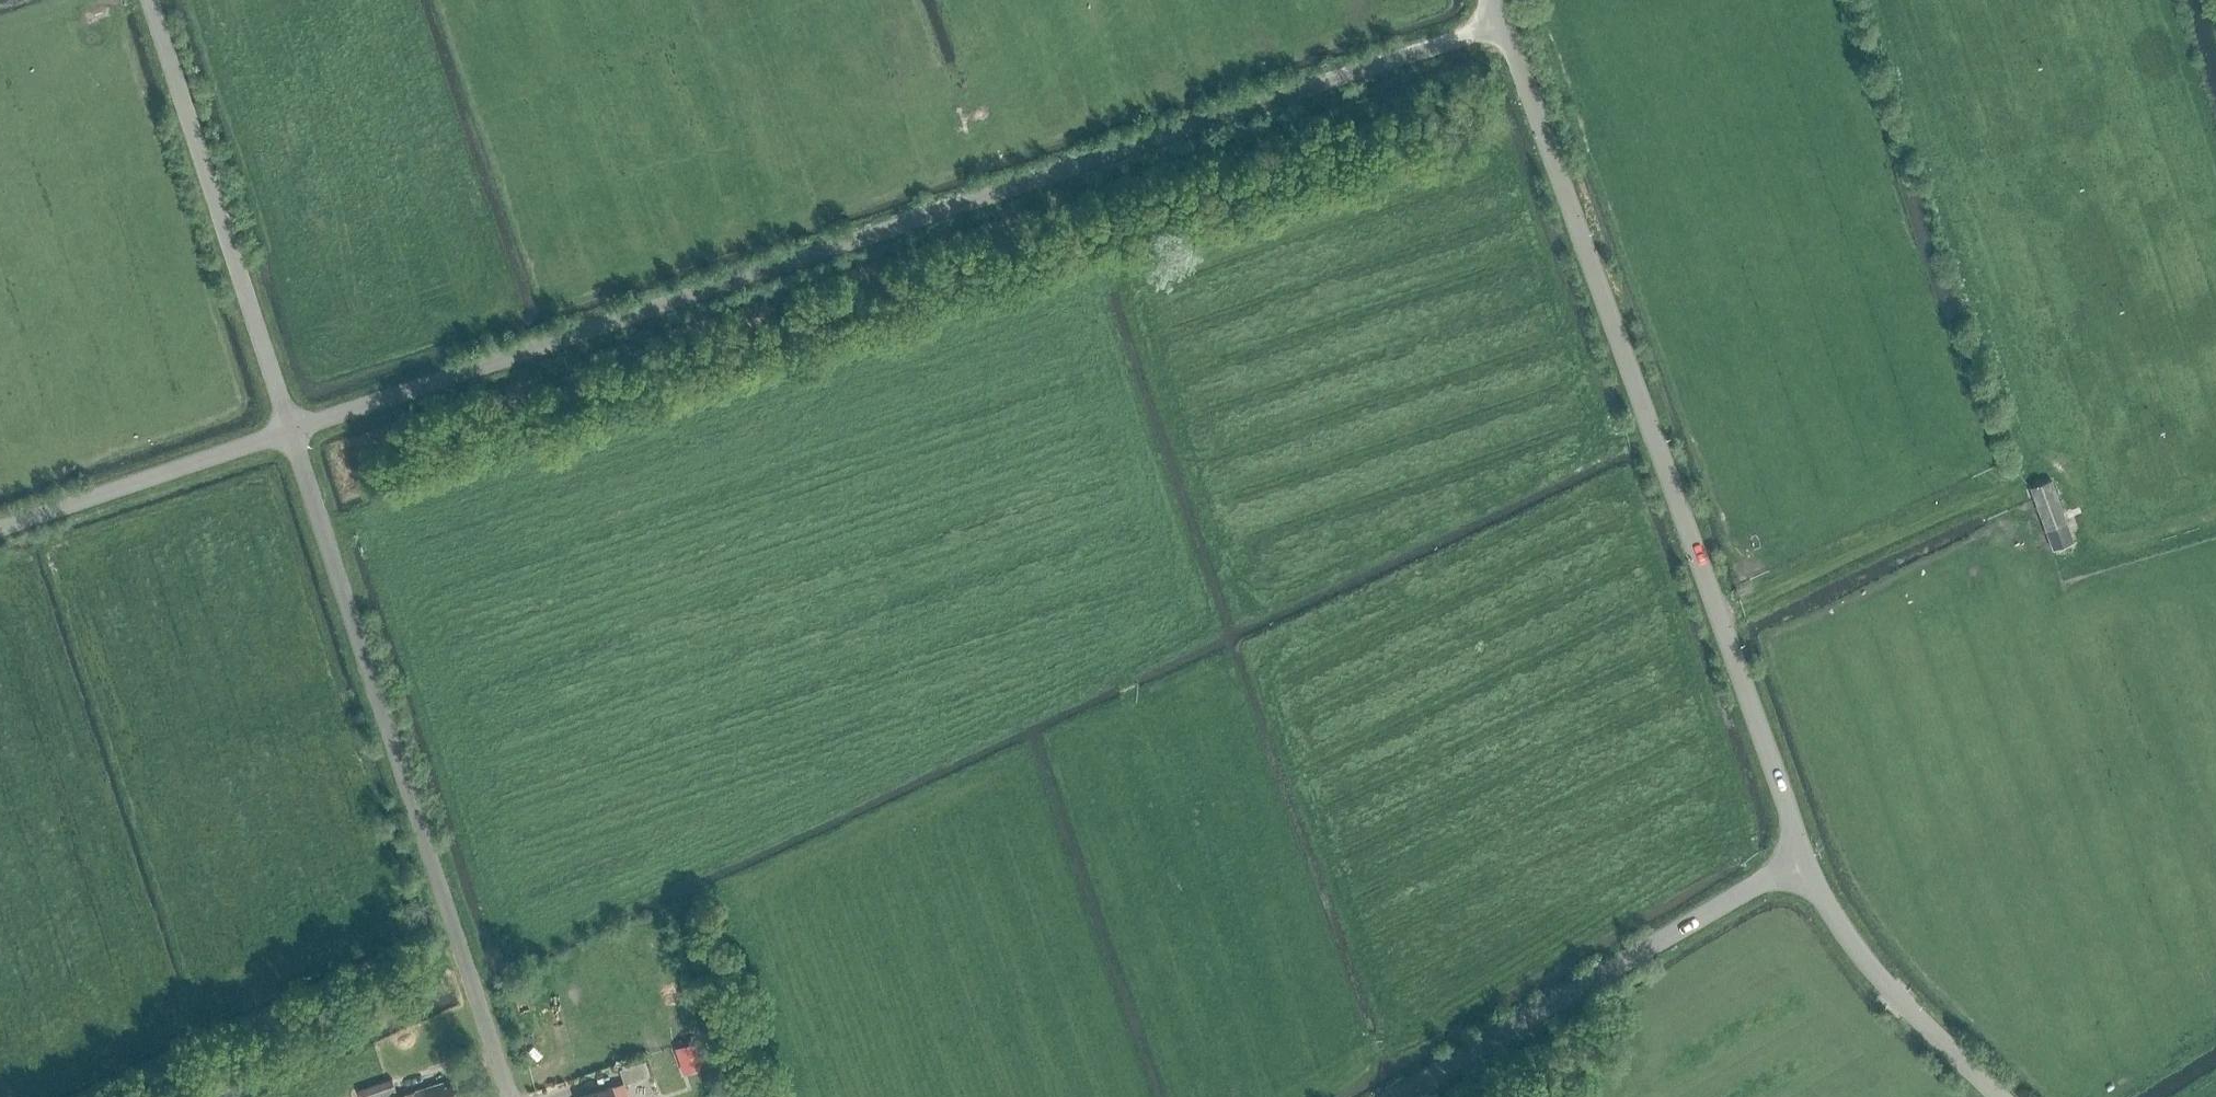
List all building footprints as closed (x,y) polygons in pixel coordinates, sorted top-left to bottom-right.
[(2052,480),(2030,488),(2053,550),(2075,542),(2067,520),(2052,480)] [(707,1066),(699,1041),(678,1049),(687,1073),(707,1066)] [(645,1062),(621,1069),(625,1083),(649,1076),(645,1062)] [(362,1096),(386,1096),(398,1093),(393,1080),(360,1091),(362,1096)] [(453,1086),(446,1088),(445,1083),(402,1096),(457,1096),(453,1086)] [(614,1086),(580,1096),(617,1096),(614,1086)]
